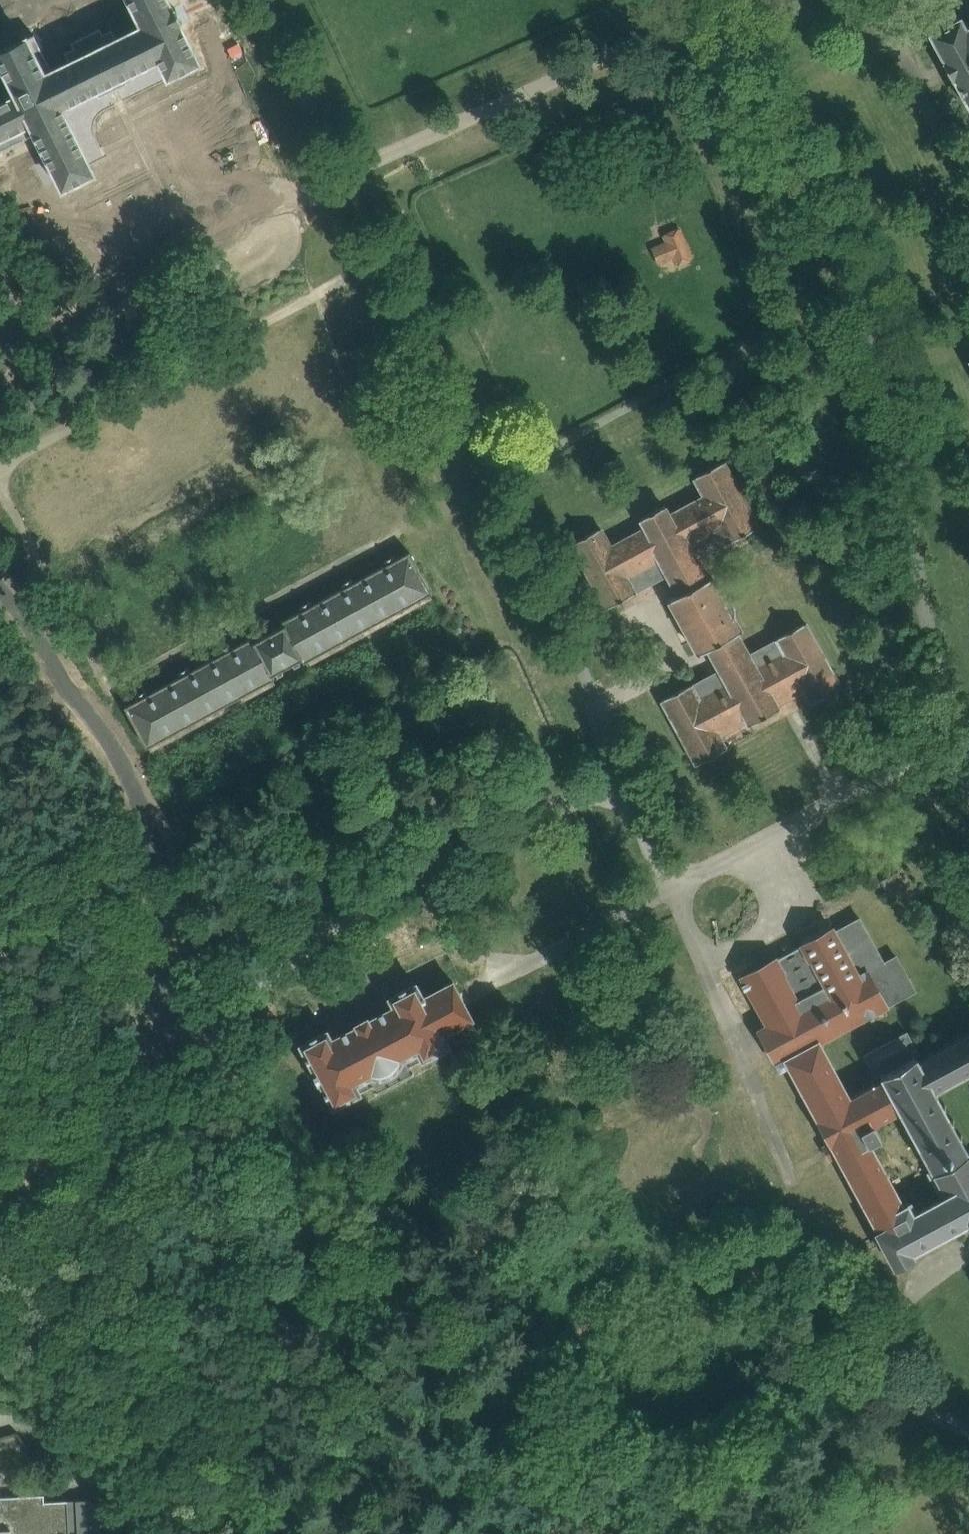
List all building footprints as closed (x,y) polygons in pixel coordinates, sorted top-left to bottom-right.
[(197,56),(181,24),(183,22),(176,7),(173,8),(169,0),(130,0),(143,26),(117,38),(113,28),(104,32),(101,27),(72,41),(74,47),(66,51),(70,61),(53,70),(34,33),(0,50),(0,61),(17,95),(0,104),(0,139),(31,124),(63,189),(94,173),(68,120),(82,114),(75,101),(96,91),(99,97),(128,82),(125,76),(159,59),(169,78),(200,63),(197,56)] [(943,62),(952,78),(955,77),(968,103),(968,28),(966,29),(960,19),(932,34),(946,60),(943,62)] [(682,227),(663,235),(676,265),(694,257),(682,227)] [(708,647),(712,656),(720,668),(692,684),(691,683),(662,699),(697,764),(727,748),(717,730),(745,715),(750,724),(779,708),(775,700),(802,685),(812,703),(841,687),(806,622),(777,638),(778,639),(750,655),(738,633),(743,631),(735,617),(736,609),(733,600),(728,594),(720,590),(713,577),(709,579),(697,558),(729,540),(730,542),(760,526),(724,461),(695,477),(705,496),(670,515),(665,505),(641,518),(646,527),(611,546),(601,527),(572,543),(607,608),(636,591),(635,590),(667,572),(679,593),(670,598),(700,651),(708,647)] [(147,690),(140,694),(137,695),(139,699),(125,706),(147,747),(275,677),(273,674),(302,657),(304,661),(432,592),(410,551),(396,559),(394,555),(384,560),(386,564),(355,581),(353,578),(343,583),(344,587),(313,604),(311,601),(301,606),(303,610),(294,614),(282,620),(284,624),(266,634),(255,640),(253,636),(233,647),(231,644),(221,649),(223,653),(191,670),(189,667),(179,672),(181,676),(149,693),(147,690)] [(781,1068),(789,1064),(831,1142),(824,1146),(829,1155),(831,1158),(838,1155),(880,1232),(878,1232),(896,1265),(913,1255),(912,1253),(968,1222),(968,1152),(936,1092),(968,1074),(968,1032),(922,1058),(907,1031),(864,1054),(879,1081),(850,1096),(820,1040),(887,1005),(915,990),(897,956),(884,962),(860,918),(835,931),(833,927),(742,976),(768,1025),(759,1029),(781,1068)] [(422,1060),(450,1045),(444,1034),(473,1018),(453,981),(424,996),(417,982),(390,997),(394,1005),(370,1019),(368,1016),(356,1023),(358,1025),(333,1038),(328,1029),(301,1044),(329,1097),(334,1106),(363,1091),(359,1084),(372,1077),(377,1078),(381,1078),(386,1077),(390,1076),(394,1074),(398,1071),(401,1068),(403,1064),(405,1060),(418,1053),(422,1060)] [(99,1510),(92,1498),(45,1501),(44,1494),(0,1496),(0,1533),(101,1533),(99,1510)]
